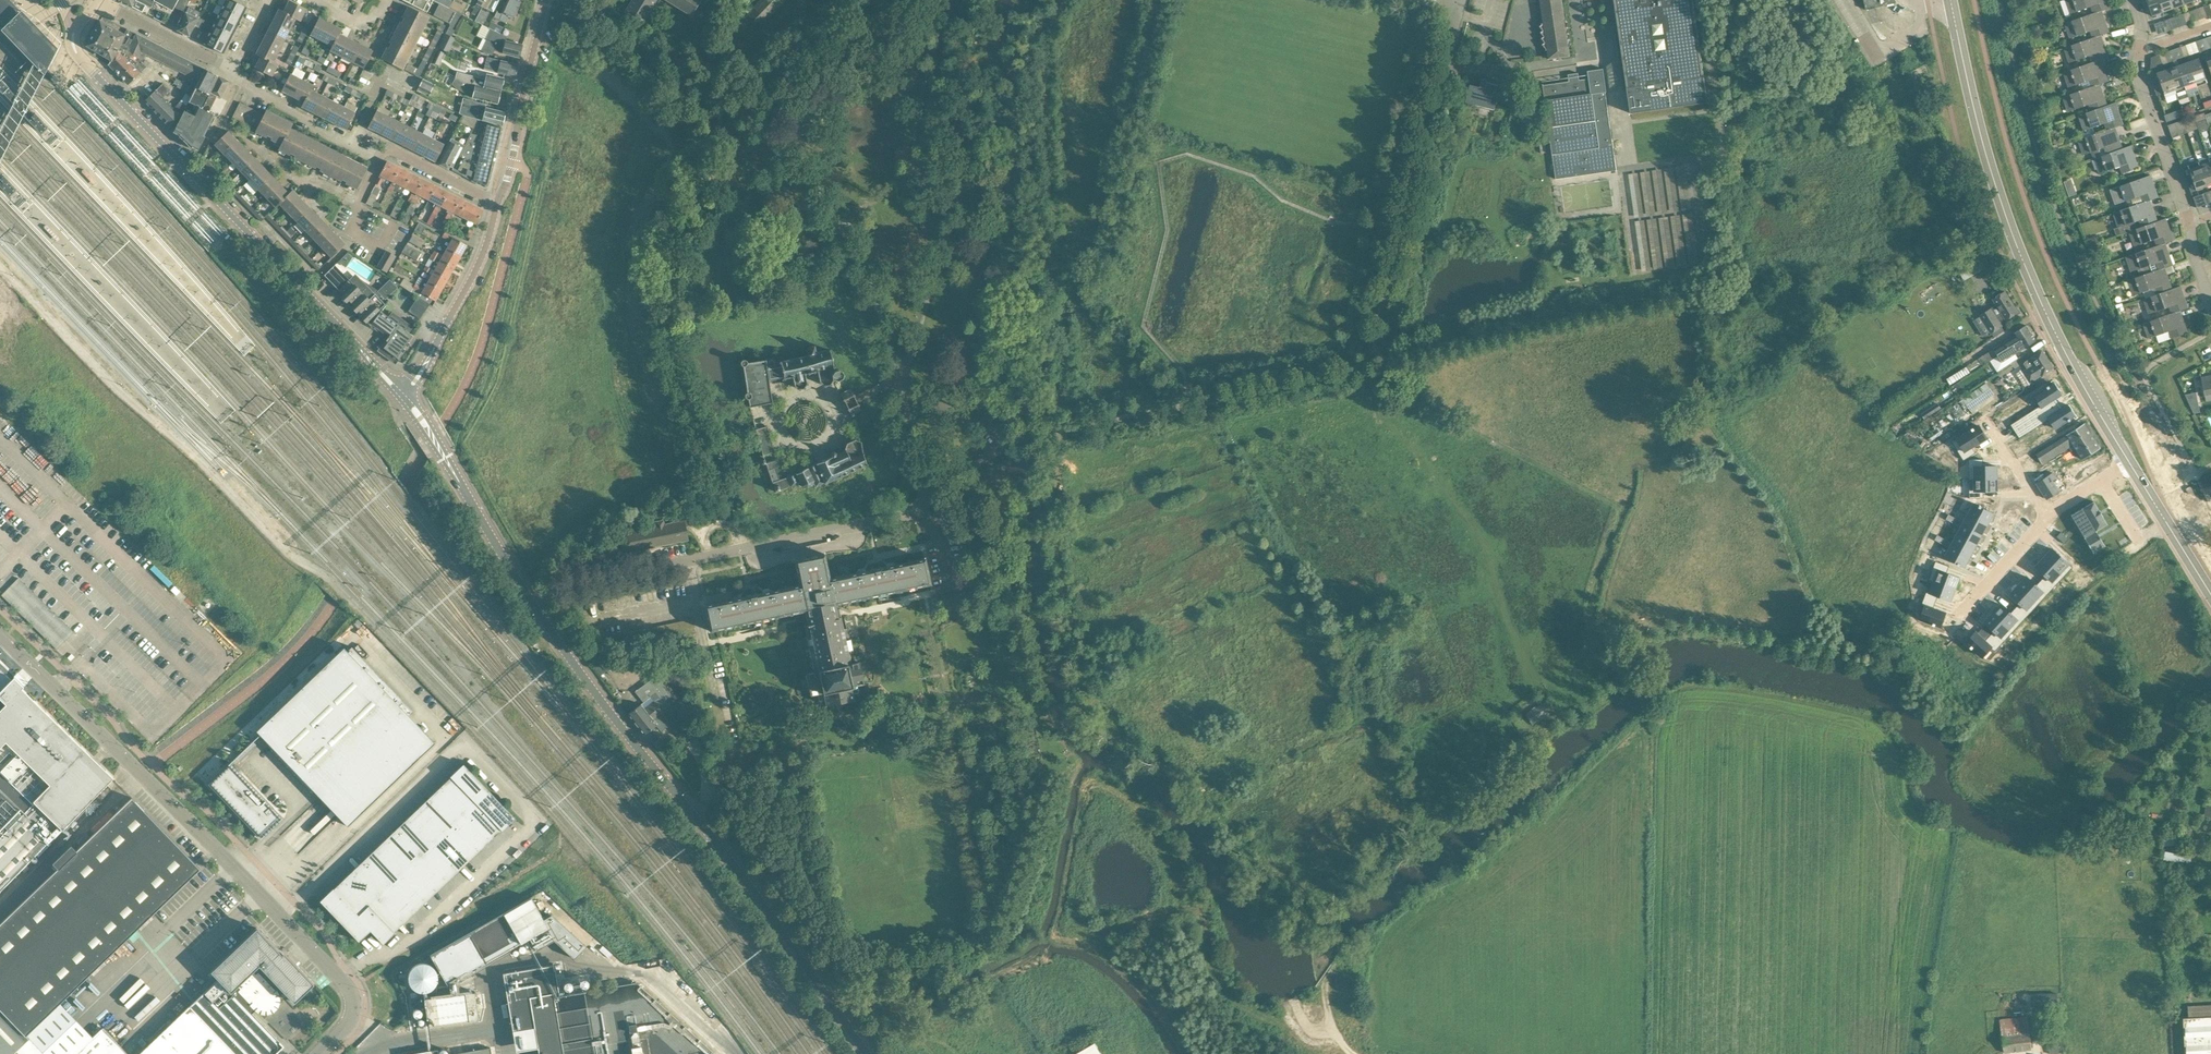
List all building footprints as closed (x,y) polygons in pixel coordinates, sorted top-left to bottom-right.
[(45,70),(47,67),(56,47),(39,29),(32,35),(26,28),(32,22),(11,0),(0,0),(0,26),(36,64),(40,68),(43,72),(44,72),(45,70)] [(136,9),(139,2),(151,7),(154,1),(152,1),(151,0),(118,0),(136,9)] [(154,1),(173,11),(175,7),(179,0),(155,0),(154,1)] [(175,7),(183,11),(189,0),(179,0),(175,7)] [(222,6),(242,16),(247,7),(246,6),(234,0),(226,0),(222,6)] [(306,9),(301,6),(289,0),(284,11),(279,9),(279,10),(295,18),(296,18),(300,20),(306,9)] [(427,12),(425,11),(431,0),(403,0),(427,12)] [(453,1),(450,0),(437,0),(437,1),(448,8),(452,9),(456,11),(462,14),(467,4),(459,0),(453,0),(453,1)] [(473,10),(479,13),(482,6),(486,0),(478,0),(476,4),(473,10)] [(475,21),(483,25),(489,13),(487,12),(488,10),(488,9),(492,0),(486,0),(482,6),(479,13),(475,21)] [(514,18),(522,2),(518,0),(508,0),(507,3),(502,1),(499,7),(494,17),(506,23),(509,16),(514,18)] [(625,12),(642,22),(655,0),(633,0),(625,12)] [(691,14),(700,0),(667,0),(691,14)] [(745,16),(758,28),(786,0),(761,0),(745,16)] [(1543,23),(1541,23),(1542,24),(1540,26),(1543,30),(1541,32),(1544,36),(1541,38),(1545,42),(1542,44),(1546,48),(1546,50),(1547,50),(1549,59),(1570,56),(1568,47),(1570,46),(1572,40),(1569,39),(1571,34),(1569,33),(1570,28),(1568,27),(1569,22),(1566,19),(1565,20),(1562,0),(1540,0),(1543,23)] [(1630,113),(1707,102),(1693,0),(1614,0),(1630,113)] [(1895,3),(1895,0),(1864,0),(1866,9),(1895,3)] [(2101,11),(2110,8),(2107,0),(2065,0),(2070,14),(2091,6),(2093,13),(2101,10),(2101,11)] [(2162,12),(2158,0),(2146,0),(2152,16),(2162,12)] [(2172,9),(2169,0),(2158,0),(2162,12),(2172,9)] [(2183,5),(2181,0),(2169,0),(2172,9),(2183,5)] [(446,12),(448,8),(437,1),(436,2),(439,3),(437,7),(442,10),(446,12)] [(198,20),(201,13),(189,6),(185,12),(184,11),(177,24),(180,25),(177,30),(190,36),(195,26),(198,20)] [(222,6),(218,15),(238,25),(242,16),(222,6)] [(429,17),(418,11),(408,6),(381,58),(403,69),(429,17)] [(438,17),(442,10),(437,7),(433,15),(434,16),(434,15),(438,17)] [(446,21),(452,9),(448,8),(446,12),(442,20),(446,21)] [(450,24),(456,11),(452,9),(446,21),(450,24)] [(290,29),(295,18),(279,10),(273,21),(290,29)] [(442,20),(446,12),(442,10),(438,17),(442,20)] [(2104,18),(2101,11),(2101,10),(2093,13),(2064,23),(2069,38),(2090,31),(2093,37),(2093,38),(2101,35),(2109,32),(2105,22),(2103,23),(2102,18),(2104,18)] [(450,24),(449,25),(451,26),(456,28),(463,15),(462,14),(456,11),(450,24)] [(218,15),(213,24),(233,34),(238,25),(218,15)] [(316,23),(319,17),(313,15),(310,21),(316,23)] [(321,40),(330,23),(319,17),(316,23),(310,34),(321,40)] [(203,23),(198,20),(195,26),(200,29),(203,23)] [(111,59),(120,43),(124,35),(100,21),(87,45),(111,59)] [(284,40),(290,29),(273,21),(267,32),(284,40)] [(500,33),(503,28),(491,22),(488,27),(500,33)] [(333,46),(342,29),(330,23),(321,40),(333,46)] [(419,77),(424,68),(446,25),(442,23),(415,75),(419,77)] [(213,24),(209,33),(229,43),(233,34),(213,24)] [(500,33),(488,27),(487,27),(490,29),(485,39),(486,40),(481,50),(486,53),(491,54),(494,49),(502,51),(502,53),(519,57),(519,55),(520,55),(521,51),(521,50),(522,44),(505,40),(507,37),(500,34),(500,33)] [(303,28),(300,34),(305,37),(305,35),(308,30),(303,28)] [(350,39),(347,38),(340,34),(342,29),(333,46),(334,46),(332,51),(341,56),(350,39)] [(278,51),(284,40),(267,32),(262,43),(278,51)] [(191,97),(205,69),(136,33),(133,40),(129,38),(124,45),(146,54),(187,75),(194,79),(186,93),(191,97)] [(209,33),(204,43),(223,54),(229,43),(209,33)] [(446,34),(443,40),(453,45),(456,39),(446,34)] [(2103,42),(2101,35),(2093,38),(2093,37),(2064,47),(2069,62),(2090,55),(2092,62),(2100,59),(2100,60),(2108,57),(2105,46),(2103,47),(2101,43),(2103,42)] [(352,62),(361,45),(350,39),(341,56),(352,62)] [(146,54),(124,45),(120,43),(111,59),(109,63),(129,84),(140,74),(144,69),(140,64),(146,54)] [(273,61),(278,51),(262,43),(256,54),(260,56),(273,61)] [(364,68),(366,64),(373,51),(361,45),(352,62),(364,68)] [(310,51),(303,47),(301,52),(308,56),(310,51)] [(292,49),(289,56),(293,59),(297,52),(292,49)] [(439,51),(433,63),(438,65),(444,53),(439,51)] [(278,63),(273,61),(260,56),(255,67),(272,76),(278,63)] [(326,59),(320,56),(317,61),(324,64),(326,59)] [(485,63),(483,69),(505,74),(515,77),(518,64),(492,58),(491,64),(485,63)] [(2207,82),(2202,68),(2198,58),(2188,62),(2196,86),(2207,82)] [(1556,179),(1616,170),(1601,59),(1585,61),(1586,69),(1577,70),(1576,63),(1566,65),(1567,72),(1541,75),(1556,179)] [(2103,67),(2100,60),(2100,59),(2092,62),(2063,72),(2068,87),(2089,80),(2091,86),(2092,86),(2099,84),(2100,84),(2108,81),(2104,71),(2102,72),(2101,67),(2103,67)] [(2196,86),(2188,62),(2177,65),(2186,90),(2193,87),(2195,93),(2198,91),(2196,86)] [(43,72),(40,68),(36,64),(32,73),(23,90),(18,99),(0,80),(0,90),(15,105),(12,113),(0,135),(0,158),(19,120),(21,116),(40,135),(40,134),(43,131),(44,131),(38,124),(42,120),(27,105),(30,98),(39,81),(43,72)] [(2176,93),(2186,90),(2177,65),(2167,69),(2176,93)] [(186,141),(219,76),(205,69),(191,97),(188,102),(199,107),(194,115),(184,110),(174,131),(180,134),(180,135),(180,136),(186,141)] [(2176,93),(2167,69),(2157,73),(2157,75),(2150,77),(2157,95),(2164,93),(2165,97),(2173,94),(2174,98),(2177,97),(2176,93)] [(455,77),(454,80),(492,89),(501,91),(504,78),(493,75),(486,74),(485,79),(468,75),(457,72),(456,77),(455,77)] [(293,96),(302,79),(290,73),(285,84),(282,90),(293,96)] [(84,90),(94,98),(97,95),(88,87),(92,82),(82,74),(68,89),(77,97),(84,90)] [(229,81),(222,77),(219,76),(186,141),(191,146),(192,147),(192,146),(199,149),(205,137),(203,136),(213,115),(218,117),(226,100),(221,98),(229,81)] [(435,82),(423,76),(418,86),(430,92),(435,82)] [(348,82),(355,86),(357,81),(351,77),(348,82)] [(302,107),(313,85),(302,79),(293,96),(304,102),(301,106),(302,107)] [(1471,84),(1466,102),(1477,105),(1495,109),(1499,92),(1496,91),(1498,85),(1487,82),(1487,80),(1486,80),(1486,79),(1485,79),(1484,79),(1483,79),(1482,79),(1480,87),(1471,84)] [(454,80),(452,84),(456,88),(465,92),(468,93),(469,91),(473,92),(472,97),(480,99),(487,101),(498,103),(501,91),(492,89),(454,80)] [(282,90),(285,84),(279,82),(276,88),(277,88),(282,90)] [(157,114),(168,102),(163,97),(170,90),(163,83),(156,90),(145,101),(157,114)] [(2102,91),(2100,84),(2099,84),(2092,86),(2091,86),(2062,96),(2068,111),(2089,104),(2091,111),(2107,105),(2104,95),(2101,96),(2100,92),(2102,91)] [(313,112),(322,95),(312,89),(314,85),(313,85),(302,107),(313,112)] [(398,95),(394,93),(387,89),(385,94),(387,95),(384,101),(393,105),(398,95)] [(324,118),(333,101),(322,95),(313,112),(324,118)] [(174,131),(184,110),(186,106),(180,101),(174,108),(168,102),(157,114),(174,131)] [(335,124),(344,106),(333,101),(324,118),(335,124)] [(460,114),(462,115),(467,116),(475,118),(477,119),(485,121),(502,125),(503,123),(504,123),(504,120),(504,119),(506,112),(483,106),(484,103),(473,101),(471,111),(461,108),(460,114)] [(280,117),(266,110),(264,114),(240,102),(232,117),(256,129),(255,131),(269,138),(280,117)] [(2115,127),(2123,124),(2119,114),(2117,115),(2116,111),(2118,110),(2115,102),(2107,105),(2091,111),(2078,115),(2084,130),(2104,123),(2107,129),(2107,130),(2115,127)] [(347,129),(355,112),(344,106),(335,124),(347,129)] [(2185,118),(2181,108),(2165,114),(2168,124),(2185,118)] [(388,116),(386,115),(377,110),(368,127),(380,133),(388,116)] [(2203,112),(2193,116),(2195,120),(2205,117),(2203,112)] [(462,115),(459,121),(472,128),(477,119),(475,118),(467,116),(462,115)] [(391,139),(399,122),(388,116),(380,133),(391,139)] [(281,144),(291,128),(293,123),(280,117),(269,138),(281,144)] [(2186,130),(2184,124),(2183,120),(2167,126),(2169,129),(2178,126),(2179,129),(2183,131),(2186,130)] [(402,144),(410,127),(399,122),(391,139),(402,144)] [(502,128),(492,125),(481,122),(480,129),(484,130),(482,137),(499,141),(502,128)] [(413,150),(421,133),(410,127),(402,144),(413,150)] [(2115,135),(2117,134),(2115,127),(2107,130),(2107,129),(2078,140),(2083,155),(2091,152),(2094,158),(2106,154),(2122,148),(2119,138),(2117,139),(2115,135)] [(357,189),(368,167),(291,128),(281,144),(279,149),(357,189)] [(223,153),(237,140),(228,131),(214,144),(223,153)] [(430,144),(432,138),(421,133),(413,150),(424,156),(430,144)] [(488,185),(499,141),(482,137),(480,143),(473,141),(468,138),(465,145),(453,168),(452,170),(485,187),(488,185)] [(435,161),(440,152),(444,144),(432,138),(430,144),(424,156),(435,161)] [(453,168),(465,145),(451,138),(438,163),(449,168),(450,166),(453,168)] [(232,162),(246,149),(237,140),(223,153),(232,162)] [(2106,154),(2094,158),(2099,173),(2119,166),(2122,173),(2138,167),(2135,157),(2133,158),(2131,154),(2133,153),(2130,145),(2122,148),(2106,154)] [(254,158),(249,152),(246,149),(232,162),(241,171),(254,158)] [(206,160),(204,162),(209,167),(213,163),(208,158),(206,160)] [(249,180),(263,166),(254,158),(241,171),(249,180)] [(2210,185),(2210,167),(2208,158),(2198,162),(2206,186),(2210,185)] [(387,161),(375,183),(380,185),(384,177),(392,180),(399,167),(387,161)] [(2191,192),(2206,186),(2198,162),(2187,165),(2188,166),(2182,168),(2191,192)] [(213,163),(209,167),(214,172),(216,170),(218,169),(213,163)] [(1629,172),(1640,269),(1697,262),(1686,165),(1629,172)] [(258,189),(272,175),(263,166),(249,180),(258,189)] [(392,181),(388,190),(392,192),(393,189),(401,193),(404,187),(411,173),(399,167),(392,180),(392,181)] [(8,197),(9,197),(8,197),(12,193),(13,193),(6,186),(11,182),(0,171),(0,189),(8,197)] [(411,173),(404,187),(416,193),(423,179),(411,173)] [(267,198),(280,184),(272,175),(258,189),(267,198)] [(2150,175),(2110,189),(2115,204),(2139,196),(2141,202),(2142,203),(2148,200),(2150,200),(2158,197),(2154,187),(2152,187),(2151,183),(2153,183),(2150,175)] [(223,178),(221,180),(226,185),(230,181),(225,176),(223,178)] [(412,202),(411,204),(414,206),(416,204),(420,195),(428,199),(435,186),(423,179),(416,193),(415,196),(412,202)] [(230,181),(226,185),(231,190),(233,188),(235,186),(230,181)] [(289,193),(280,184),(267,198),(276,207),(279,203),(289,193)] [(371,204),(380,189),(374,186),(366,201),(371,204)] [(435,186),(428,199),(435,202),(433,207),(434,207),(435,206),(439,208),(440,205),(447,192),(435,186)] [(302,199),(299,196),(293,190),(289,193),(279,203),(288,212),(302,199)] [(447,192),(440,205),(453,212),(460,198),(447,192)] [(241,196),(239,198),(244,203),(247,199),(242,194),(241,196)] [(460,198),(453,212),(466,218),(476,223),(483,210),(460,198)] [(247,199),(244,203),(249,208),(250,206),(252,204),(247,199)] [(297,221),(310,208),(302,199),(288,212),(297,221)] [(2117,211),(2113,212),(2118,227),(2114,229),(2116,235),(2129,231),(2141,227),(2157,221),(2154,211),(2152,212),(2150,208),(2152,207),(2152,206),(2150,200),(2148,200),(2142,203),(2141,202),(2117,211)] [(189,225),(208,245),(227,228),(208,208),(189,225)] [(305,230),(319,217),(310,208),(297,221),(305,230)] [(261,221),(265,217),(260,212),(256,216),(261,221)] [(266,216),(271,221),(274,218),(270,213),(266,216)] [(314,239),(328,226),(319,217),(305,230),(314,239)] [(2141,227),(2129,231),(2134,246),(2154,239),(2157,245),(2157,246),(2165,243),(2173,240),(2170,230),(2168,231),(2166,226),(2168,226),(2165,218),(2157,221),(2141,227)] [(280,227),(278,229),(283,234),(287,231),(282,225),(280,227)] [(323,248),(336,235),(328,226),(314,239),(323,248)] [(287,231),(283,234),(288,239),(292,236),(287,231)] [(446,238),(442,245),(446,248),(460,256),(467,245),(458,239),(453,237),(444,232),(442,236),(446,238)] [(409,240),(420,246),(424,240),(412,234),(409,240)] [(323,248),(331,257),(345,244),(336,235),(323,248)] [(2087,238),(2089,244),(2095,242),(2093,236),(2087,238)] [(299,243),(295,247),(300,252),(304,248),(299,243)] [(2168,250),(2165,243),(2157,246),(2157,245),(2125,257),(2130,272),(2137,269),(2139,276),(2164,267),(2164,268),(2173,265),(2169,254),(2167,255),(2166,251),(2168,250)] [(421,252),(416,249),(406,244),(402,252),(416,260),(421,252)] [(304,248),(300,252),(305,257),(307,255),(309,253),(304,248)] [(442,255),(440,259),(454,267),(460,256),(446,248),(442,255)] [(386,272),(396,256),(386,250),(377,267),(386,272)] [(432,261),(429,268),(431,269),(434,270),(448,278),(454,267),(440,259),(438,258),(432,254),(432,255),(429,260),(432,261)] [(1986,267),(1980,257),(1970,263),(1976,273),(1986,267)] [(318,270),(322,267),(316,261),(313,265),(318,270)] [(354,284),(349,279),(335,265),(324,275),(343,295),(354,284)] [(2099,275),(2100,275),(2106,273),(2104,265),(2097,267),(2099,275)] [(2167,275),(2164,268),(2164,267),(2139,276),(2127,280),(2133,295),(2153,288),(2156,294),(2156,295),(2172,289),(2169,279),(2167,280),(2165,275),(2167,275)] [(431,275),(427,281),(442,289),(448,278),(434,270),(431,275)] [(382,292),(361,279),(358,277),(354,284),(343,295),(362,314),(373,304),(374,305),(382,292)] [(416,284),(411,292),(418,296),(421,298),(432,306),(442,289),(427,281),(423,278),(419,285),(416,284)] [(392,296),(399,284),(392,279),(385,290),(392,294),(391,295),(392,296)] [(2180,310),(2180,311),(2188,308),(2184,298),(2182,298),(2181,294),(2183,293),(2180,286),(2172,289),(2156,295),(2156,294),(2143,299),(2149,314),(2169,306),(2171,313),(2172,313),(2180,310)] [(1980,315),(1991,333),(2002,326),(2000,323),(2018,312),(2004,291),(1992,298),(1996,304),(1980,315)] [(418,296),(408,311),(420,319),(429,305),(429,304),(432,306),(421,298),(418,296)] [(380,312),(374,305),(373,304),(362,314),(371,323),(383,332),(381,336),(386,340),(381,346),(398,358),(409,344),(411,346),(415,340),(413,338),(414,337),(380,312)] [(2182,318),(2180,311),(2180,310),(2172,313),(2171,313),(2143,323),(2148,338),(2169,331),(2171,338),(2188,332),(2184,322),(2182,323),(2180,319),(2182,318)] [(2006,349),(2031,333),(2026,325),(2013,333),(2015,335),(2001,344),(1978,358),(1982,365),(1993,358),(1993,359),(1998,356),(2007,350),(2006,349)] [(2023,349),(2027,346),(2036,341),(2031,333),(2006,349),(2007,350),(1998,356),(2003,364),(2010,359),(2008,355),(2022,347),(2023,349)] [(838,380),(842,378),(843,374),(842,371),(838,370),(834,371),(833,367),(833,366),(829,350),(815,353),(814,346),(807,348),(808,355),(780,361),(780,357),(764,359),(765,359),(748,363),(747,360),(745,359),(742,359),(740,362),(740,364),(742,367),(743,367),(747,392),(745,393),(744,396),(747,398),(748,398),(749,406),(771,402),(769,380),(772,383),(781,381),(784,377),(792,376),(794,385),(798,388),(803,387),(806,383),(804,372),(817,370),(819,382),(824,385),(830,384),(833,379),(838,380)] [(2030,382),(2043,373),(2053,367),(2042,351),(2030,358),(2030,359),(2023,364),(2027,370),(2023,372),(2030,382)] [(2201,379),(2204,395),(2210,394),(2210,377),(2201,379)] [(1989,382),(1963,399),(1970,410),(1996,393),(1989,382)] [(2040,406),(2010,424),(2014,431),(2057,403),(2053,399),(2061,394),(2054,383),(2034,396),(2040,406)] [(855,416),(854,413),(861,410),(855,399),(850,389),(840,393),(845,404),(850,414),(852,417),(855,416)] [(1925,407),(1928,413),(1940,408),(1937,401),(1925,407)] [(2057,403),(2014,431),(2018,437),(2048,418),(2054,428),(2074,415),(2067,404),(2060,408),(2057,403)] [(2197,403),(2190,405),(2193,413),(2198,412),(2197,403)] [(2082,459),(2091,453),(2100,447),(2085,423),(2036,454),(2042,464),(2072,444),(2082,459)] [(1978,425),(1956,439),(1964,451),(1961,452),(1965,458),(1977,451),(1974,445),(1986,437),(1978,425)] [(762,455),(763,454),(774,451),(766,426),(756,429),(762,455)] [(866,464),(861,442),(855,439),(846,443),(844,449),(845,451),(835,455),(835,453),(833,451),(831,452),(830,455),(827,448),(812,454),(816,463),(813,462),(808,464),(807,467),(795,473),(792,472),(787,474),(786,477),(779,479),(775,467),(779,466),(777,459),(766,463),(764,458),(763,458),(763,459),(762,459),(761,460),(761,462),(760,463),(761,464),(762,465),(763,465),(764,465),(765,465),(766,464),(775,492),(797,484),(798,484),(798,485),(799,485),(800,486),(801,486),(807,488),(812,486),(813,481),(816,486),(825,482),(825,483),(840,476),(866,464)] [(1983,459),(1968,459),(1969,467),(1974,467),(1974,478),(1996,478),(1996,466),(1983,466),(1983,459)] [(2037,482),(2047,498),(2061,490),(2050,473),(2037,482)] [(1974,490),(1969,490),(1969,498),(1983,498),(1983,491),(1996,490),(1996,478),(1974,478),(1974,490)] [(2093,552),(2105,546),(2096,530),(2107,524),(2103,517),(2100,508),(2098,505),(2099,505),(2096,500),(2070,512),(2093,552)] [(1954,501),(1952,506),(1959,509),(1961,504),(1954,501)] [(1974,504),(1968,514),(1986,524),(1992,513),(1974,504)] [(1948,514),(1945,518),(1952,522),(1954,517),(1948,514)] [(1968,514),(1962,525),(1981,535),(1986,524),(1968,514)] [(1954,517),(1952,522),(1958,526),(1961,521),(1954,517)] [(619,533),(621,542),(623,553),(688,540),(684,519),(664,523),(663,519),(655,521),(656,525),(642,528),(641,524),(633,525),(634,530),(619,533)] [(1962,525),(1957,535),(1975,545),(1981,535),(1962,525)] [(2069,539),(2061,531),(2056,536),(2064,544),(2069,539)] [(1936,534),(1934,539),(1940,543),(1943,538),(1936,534)] [(1957,535),(1951,545),(1970,555),(1975,545),(1957,535)] [(1943,538),(1940,543),(1947,546),(1950,542),(1943,538)] [(1951,545),(1945,556),(1964,566),(1970,555),(1951,545)] [(2052,548),(2044,557),(2060,572),(2068,564),(2072,567),(2077,562),(2066,552),(2062,557),(2052,548)] [(829,578),(824,554),(824,553),(793,559),(799,585),(704,605),(709,631),(753,621),(754,626),(763,624),(762,619),(804,610),(805,616),(803,617),(804,624),(814,671),(806,673),(810,694),(817,693),(818,700),(824,699),(826,705),(853,699),(852,693),(858,692),(857,685),(863,683),(859,661),(850,663),(840,616),(837,617),(835,604),(877,595),(878,599),(887,598),(886,593),(929,584),(924,558),(829,578)] [(2044,557),(2035,566),(2045,575),(2041,580),(2051,590),(2056,584),(2052,581),(2060,572),(2044,557)] [(1935,561),(1933,568),(1938,570),(1933,581),(1954,589),(1959,577),(1946,573),(1949,566),(1935,561)] [(2026,576),(2018,585),(2034,600),(2042,592),(2046,595),(2051,590),(2041,580),(2036,585),(2026,576)] [(18,577),(2,594),(57,650),(74,632),(18,577)] [(1927,591),(1924,598),(1935,602),(1937,596),(1950,600),(1954,589),(1933,581),(1929,592),(1927,591)] [(2018,585),(2010,594),(2019,603),(2015,608),(2025,618),(2030,612),(2026,609),(2034,600),(2018,585)] [(1924,606),(1919,618),(1940,626),(1945,613),(1933,608),(1935,602),(1924,598),(1921,604),(1924,606)] [(2001,604),(1992,613),(2009,628),(2016,620),(2020,623),(2025,618),(2015,608),(2010,613),(2001,604)] [(1992,613),(1984,622),(1994,631),(1989,636),(2000,645),(2005,640),(2001,636),(2009,628),(1992,613)] [(685,620),(688,633),(695,632),(692,619),(685,620)] [(678,621),(681,635),(688,633),(685,620),(678,621)] [(671,623),(674,636),(681,635),(678,621),(671,623)] [(665,624),(667,638),(674,636),(671,623),(665,624)] [(658,626),(660,639),(667,638),(665,624),(658,626)] [(651,627),(653,641),(660,639),(658,626),(651,627)] [(644,629),(646,642),(653,641),(651,627),(644,629)] [(637,630),(639,643),(646,642),(644,629),(637,630)] [(630,631),(633,645),(639,643),(637,630),(630,631)] [(623,633),(626,646),(633,645),(630,631),(623,633)] [(1975,631),(1966,641),(1982,657),(1991,647),(1995,651),(2000,645),(1989,636),(1985,641),(1975,631)] [(400,722),(408,714),(412,710),(352,646),(347,651),(344,647),(257,731),(260,734),(320,797),(347,826),(435,742),(434,742),(432,740),(424,747),(400,722)] [(61,829),(62,830),(113,778),(113,777),(112,776),(99,763),(93,757),(83,748),(22,688),(24,686),(14,677),(11,680),(0,668),(0,698),(6,704),(0,711),(0,891),(61,829)] [(636,707),(628,714),(636,724),(672,696),(656,675),(652,678),(634,691),(643,702),(651,696),(654,700),(644,708),(640,704),(636,707)] [(672,696),(636,724),(644,734),(653,728),(657,724),(653,719),(662,712),(668,708),(670,710),(664,715),(687,744),(698,735),(685,718),(680,711),(682,710),(672,696)] [(1555,711),(1547,699),(1526,713),(1533,724),(1555,711)] [(274,808),(231,762),(230,762),(208,783),(249,827),(250,826),(257,834),(265,827),(266,828),(272,822),(271,821),(278,814),(274,809),(274,808)] [(395,931),(501,830),(502,830),(515,818),(463,764),(450,776),(451,777),(334,888),(333,888),(320,900),(359,941),(370,930),(383,943),(395,932),(395,931)] [(132,797),(76,850),(71,844),(52,862),(58,868),(0,923),(0,1053),(45,1053),(29,1037),(29,1038),(26,1035),(200,868),(132,797)] [(2164,834),(2164,844),(2173,845),(2174,835),(2164,834)] [(2163,860),(2189,865),(2191,856),(2165,851),(2163,860)] [(35,876),(16,893),(21,899),(40,881),(35,876)] [(547,925),(529,936),(536,949),(554,939),(574,957),(586,944),(551,913),(543,918),(547,925)] [(283,1046),(249,1009),(253,1006),(255,1008),(254,1009),(255,1010),(256,1009),(260,1012),(260,1013),(260,1014),(261,1012),(266,1013),(266,1015),(267,1015),(267,1013),(272,1011),(273,1013),(273,1012),(273,1011),(277,1007),(278,1008),(277,1007),(279,1002),(281,1002),(281,1001),(279,1001),(279,996),(280,995),(278,995),(276,990),(280,987),(294,1002),(314,983),(297,966),(295,968),(257,927),(211,971),(218,978),(139,1053),(274,1053),(283,1046)] [(424,996),(438,974),(416,960),(402,983),(424,996)] [(503,973),(504,983),(506,994),(508,1007),(530,1003),(531,1009),(535,1030),(556,1026),(560,1053),(727,1053),(676,1008),(671,1014),(636,982),(578,992),(559,995),(559,991),(554,965),(503,973)] [(423,1025),(475,1021),(473,991),(456,993),(455,986),(447,987),(448,996),(409,999),(411,1025),(423,1024),(423,1025)] [(2032,1009),(2058,1009),(2058,993),(2032,994),(2032,1009)] [(2187,1006),(2188,1018),(2183,1018),(2185,1053),(2210,1053),(2210,1004),(2187,1006)] [(2027,1015),(1999,1019),(2003,1053),(2031,1049),(2027,1015)] [(102,1027),(74,1053),(128,1053),(102,1027)] [(1095,1043),(1076,1053),(1101,1053),(1095,1043)]
